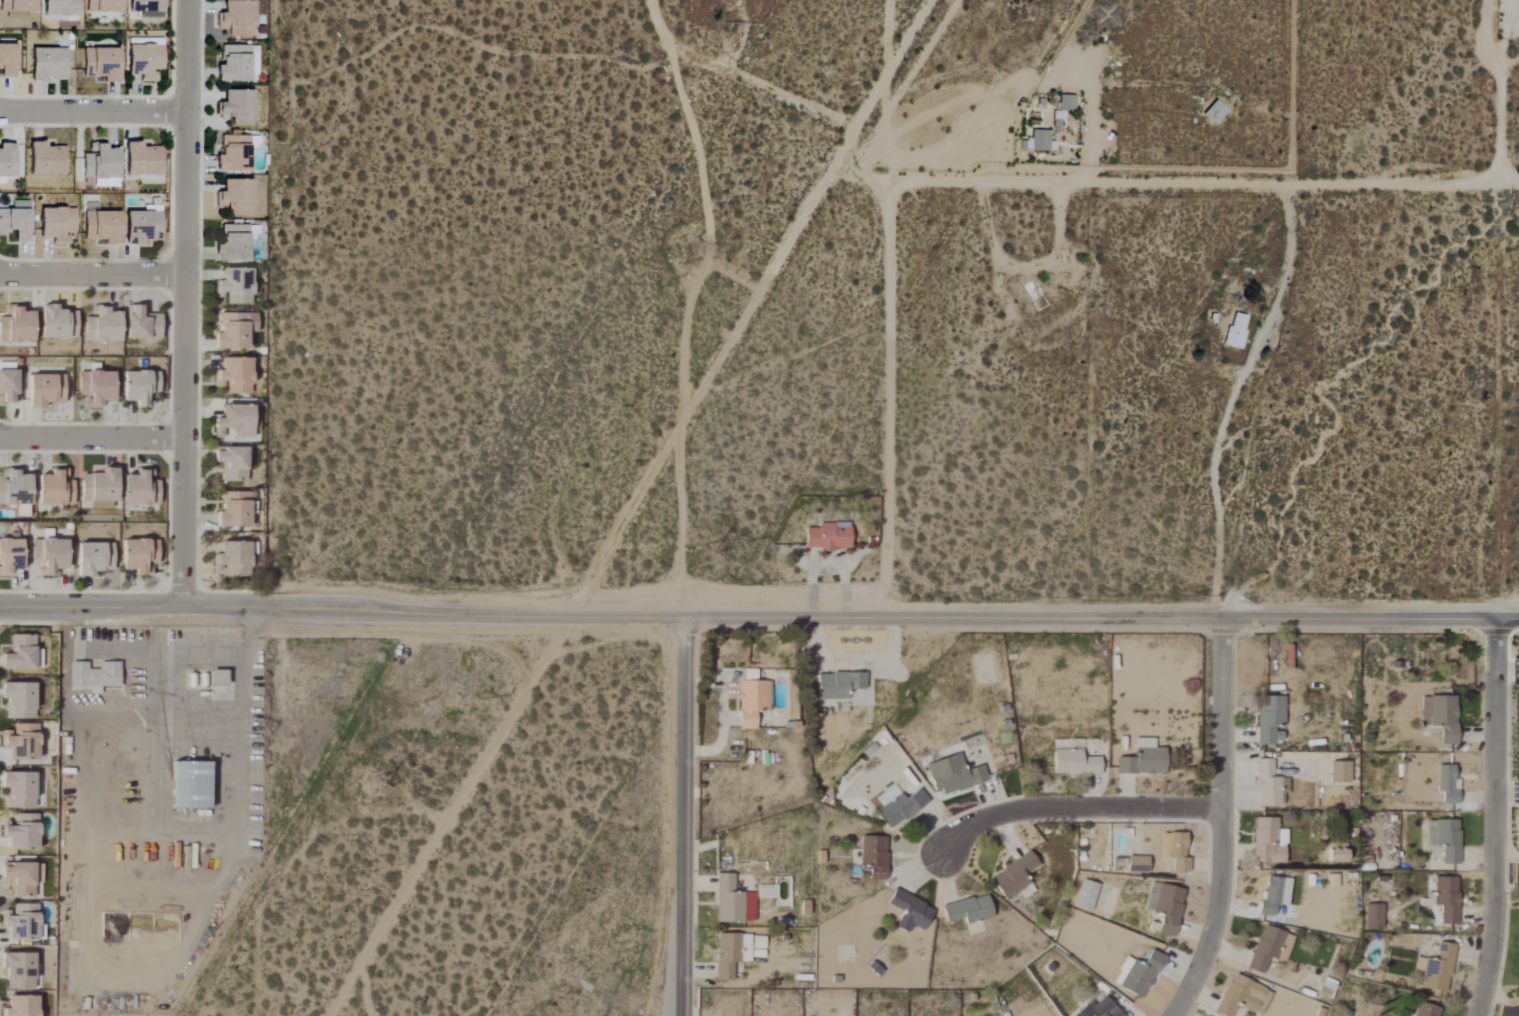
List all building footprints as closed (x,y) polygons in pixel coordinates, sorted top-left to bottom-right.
[(7,12),(7,17),(35,17),(35,0),(0,0),(0,12),(7,12)] [(44,16),(79,15),(79,0),(43,0),(44,16)] [(123,12),(123,0),(86,0),(86,13),(123,12)] [(165,19),(164,0),(128,0),(129,12),(140,11),(140,19),(165,19)] [(254,37),(254,1),(224,0),(224,13),(219,13),(219,30),(229,30),(229,37),(254,37)] [(0,44),(0,73),(0,78),(16,77),(16,44),(0,44)] [(127,45),(127,75),(140,75),(140,82),(156,82),(156,70),(163,70),(163,45),(127,45)] [(258,46),(222,46),(221,64),(217,64),(217,82),(250,82),(250,75),(257,75),(258,46)] [(66,80),(67,49),(31,48),(30,79),(66,80)] [(84,78),(103,77),(103,82),(119,82),(118,48),(83,48),(84,78)] [(232,127),(254,126),(253,90),(223,91),(224,103),(218,103),(218,118),(232,118),(232,127)] [(1076,96),(1060,95),(1059,111),(1076,112),(1076,96)] [(1215,126),(1228,111),(1216,100),(1203,115),(1215,126)] [(1050,131),(1029,130),(1028,151),(1055,151),(1055,142),(1049,142),(1050,131)] [(217,172),(250,171),(249,135),(221,136),(221,155),(216,155),(217,172)] [(162,175),(161,146),(142,147),(142,141),(125,142),(126,176),(162,175)] [(66,175),(65,146),(45,147),(45,142),(29,142),(30,176),(66,175)] [(83,179),(95,179),(95,187),(118,188),(118,149),(106,149),(106,143),(90,143),(89,155),(83,154),(83,179)] [(14,144),(0,144),(0,177),(15,177),(14,144)] [(229,209),(229,216),(253,215),(253,180),(222,180),(222,193),(217,193),(217,209),(229,209)] [(12,202),(12,209),(0,209),(0,234),(14,234),(15,243),(30,243),(29,201),(12,202)] [(39,208),(39,238),(52,239),(52,245),(68,245),(68,233),(75,234),(76,209),(39,208)] [(121,212),(84,211),(84,241),(104,241),(104,245),(120,245),(121,212)] [(161,212),(126,211),(125,245),(149,246),(149,241),(160,242),(161,212)] [(249,225),(221,225),(221,245),(215,245),(215,261),(248,262),(249,225)] [(252,305),(252,269),(222,269),(222,281),(216,281),(216,298),(227,298),(227,305),(252,305)] [(57,306),(41,305),(41,339),(77,340),(78,311),(57,311),(57,306)] [(126,339),(160,340),(161,314),(143,314),(143,306),(127,305),(126,339)] [(33,342),(33,312),(21,312),(21,306),(5,306),(5,318),(0,317),(0,342),(33,342)] [(120,312),(108,313),(108,306),(91,307),(91,317),(84,317),(85,343),(121,342),(120,312)] [(248,313),(219,314),(220,333),(215,333),(215,350),(249,349),(248,313)] [(1250,317),(1233,313),(1224,345),(1241,350),(1250,317)] [(226,394),(251,394),(252,359),(221,358),(221,371),(216,371),(216,387),(226,388),(226,394)] [(2,395),(2,403),(17,404),(18,371),(0,371),(0,395),(2,395)] [(159,371),(123,372),(123,402),(136,402),(136,409),(148,409),(148,393),(160,393),(159,371)] [(79,372),(78,397),(85,397),(85,409),(102,409),(102,402),(113,402),(114,372),(79,372)] [(29,409),(45,409),(45,405),(65,404),(64,375),(28,376),(29,409)] [(215,449),(214,463),(223,463),(222,482),(247,482),(247,449),(215,449)] [(38,476),(38,506),(74,506),(74,481),(68,481),(68,469),(50,469),(50,475),(38,476)] [(82,474),(81,501),(117,502),(118,469),(101,469),(100,474),(82,474)] [(18,506),(17,516),(30,517),(31,476),(18,475),(18,470),(2,470),(2,477),(0,477),(0,506),(18,506)] [(123,476),(124,506),(160,506),(159,481),(152,481),(151,470),(136,470),(136,475),(123,476)] [(249,492),(221,493),(222,512),(217,512),(217,528),(250,527),(249,492)] [(806,549),(819,549),(819,553),(834,553),(834,549),(851,549),(851,524),(818,525),(818,529),(805,529),(806,549)] [(10,570),(22,570),(22,540),(0,540),(0,577),(10,577),(10,570)] [(66,540),(31,540),(32,563),(44,563),(44,577),(55,577),(55,570),(67,570),(66,540)] [(158,565),(158,541),(123,540),(122,570),(135,570),(135,576),(151,577),(151,565),(158,565)] [(255,543),(220,542),(220,554),(215,554),(215,577),(250,578),(250,553),(255,553),(255,543)] [(112,544),(77,543),(77,577),(95,577),(95,571),(112,571),(112,544)] [(35,636),(11,635),(11,655),(2,655),(2,669),(41,670),(42,650),(35,650),(35,636)] [(120,662),(99,663),(99,669),(88,670),(88,663),(70,663),(70,688),(91,687),(91,694),(101,694),(101,688),(120,688),(120,662)] [(209,686),(226,686),(227,671),(210,671),(209,686)] [(818,701),(848,700),(848,691),(866,691),(866,673),(818,674),(818,701)] [(739,730),(756,730),(757,711),(767,711),(767,682),(740,681),(739,730)] [(36,684),(2,683),(1,700),(6,700),(5,719),(35,720),(36,684)] [(1285,697),(1259,697),(1259,745),(1275,745),(1275,727),(1285,727),(1285,697)] [(1458,745),(1457,697),(1421,697),(1422,726),(1441,726),(1441,745),(1458,745)] [(38,725),(14,724),(14,731),(3,731),(3,748),(8,748),(8,760),(38,761),(38,725)] [(1166,774),(1166,749),(1155,749),(1155,739),(1135,739),(1136,758),(1117,758),(1118,775),(1166,774)] [(1082,750),(1054,751),(1054,775),(1101,775),(1100,758),(1082,758),(1082,750)] [(926,766),(935,793),(941,791),(943,797),(989,782),(983,765),(966,771),(960,754),(926,766)] [(1258,760),(1256,807),(1281,808),(1281,778),(1274,778),(1274,760),(1258,760)] [(209,811),(210,763),(172,762),(171,810),(209,811)] [(1331,784),(1351,784),(1350,762),(1330,763),(1331,784)] [(1438,793),(1443,793),(1443,805),(1459,805),(1459,791),(1455,791),(1455,766),(1438,766),(1438,793)] [(5,808),(34,809),(35,774),(1,773),(1,789),(6,789),(5,808)] [(38,815),(16,815),(16,827),(3,827),(3,838),(9,838),(8,851),(38,851),(38,815)] [(1254,863),(1286,864),(1286,830),(1278,830),(1278,819),(1254,818),(1254,863)] [(1460,821),(1427,821),(1427,847),(1443,846),(1443,865),(1460,865),(1460,821)] [(1162,844),(1162,859),(1173,860),(1173,873),(1190,873),(1190,859),(1186,859),(1187,834),(1169,833),(1169,844),(1162,844)] [(860,865),(870,865),(870,880),(886,881),(888,838),(861,837),(860,865)] [(1329,862),(1348,861),(1348,850),(1329,851),(1329,862)] [(990,879),(1005,901),(1031,885),(1025,876),(1040,866),(1031,852),(990,879)] [(34,864),(2,864),(2,879),(11,879),(11,898),(34,898),(34,864)] [(717,923),(744,923),(743,893),(734,893),(734,874),(716,875),(717,923)] [(1338,875),(1327,875),(1327,888),(1338,888),(1338,875)] [(1292,880),(1267,877),(1266,892),(1262,892),(1259,915),(1276,917),(1277,906),(1289,907),(1292,880)] [(1459,878),(1435,878),(1435,907),(1441,907),(1441,925),(1459,925),(1459,878)] [(1092,911),(1099,886),(1082,881),(1075,906),(1092,911)] [(1185,890),(1154,884),(1151,898),(1148,897),(1145,911),(1162,915),(1158,934),(1175,937),(1185,890)] [(909,934),(912,926),(925,932),(935,908),(895,891),(889,905),(903,912),(896,928),(909,934)] [(755,894),(745,893),(744,922),(755,922),(755,894)] [(942,907),(947,924),(964,919),(966,926),(994,918),(987,894),(942,907)] [(38,905),(13,904),(13,912),(3,912),(3,929),(8,929),(7,941),(37,941),(38,905)] [(1383,929),(1383,905),(1365,905),(1365,929),(1383,929)] [(1248,970),(1264,975),(1269,957),(1286,963),(1294,936),(1262,926),(1248,970)] [(716,981),(734,982),(734,963),(750,963),(751,935),(717,934),(716,981)] [(1455,945),(1438,943),(1436,961),(1416,958),(1414,971),(1424,972),(1421,989),(1448,993),(1455,945)] [(1114,985),(1144,1000),(1165,957),(1151,950),(1143,966),(1127,958),(1114,985)] [(34,990),(34,955),(1,954),(1,970),(7,970),(6,990),(34,990)] [(1232,975),(1216,1014),(1222,1015),(1233,1015),(1237,1007),(1256,1014),(1266,988),(1232,975)] [(8,998),(8,1010),(2,1010),(2,1015),(37,1015),(37,997),(8,998)] [(1091,1001),(1075,1015),(1123,1015),(1105,997),(1096,1006),(1091,1001)] [(1441,1009),(1419,1003),(1417,1009),(1410,1007),(1408,1015),(1439,1015),(1441,1009)]
